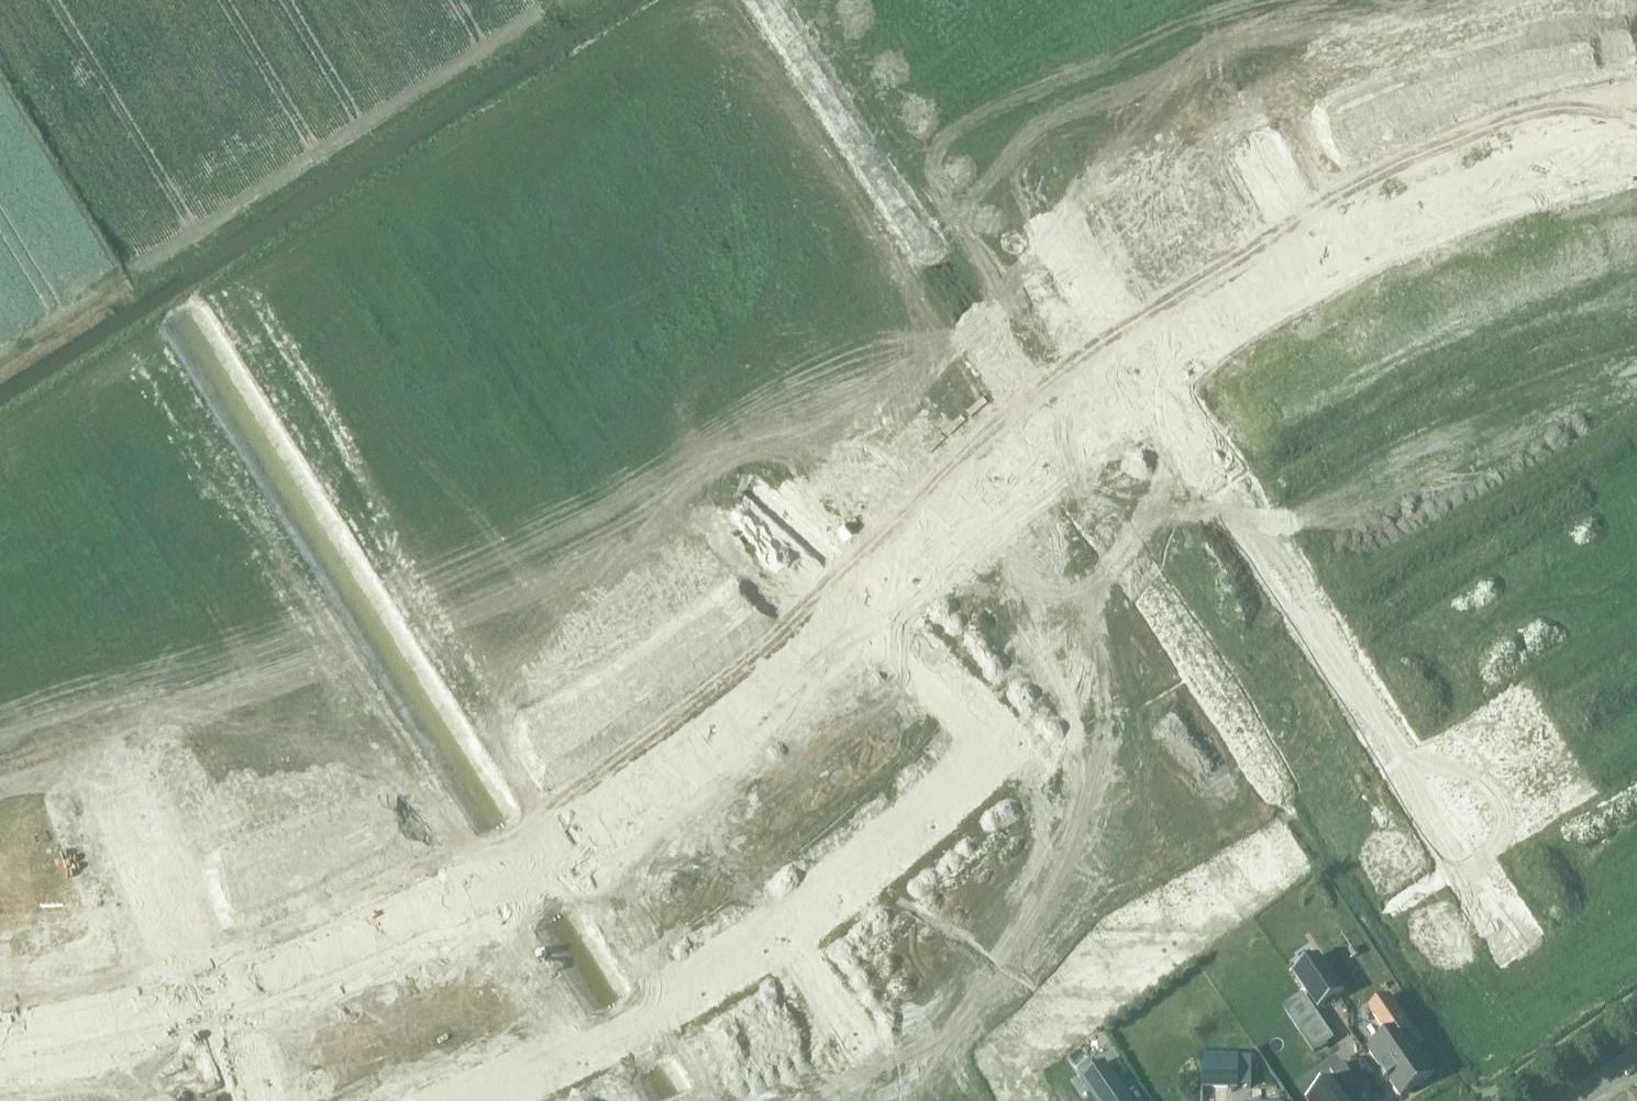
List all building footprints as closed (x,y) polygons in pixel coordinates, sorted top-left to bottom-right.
[(1630,2),(1622,4),(1625,17),(1633,15),(1630,2)] [(1541,24),(1532,26),(1536,39),(1545,36),(1541,24)] [(1608,49),(1618,93),(1636,89),(1636,91),(1636,71),(1631,44),(1608,49)] [(1608,49),(1585,55),(1594,98),(1590,99),(1594,116),(1603,114),(1599,98),(1618,94),(1618,93),(1608,49)] [(1585,55),(1560,60),(1570,103),(1590,99),(1594,98),(1585,55)] [(1521,79),(1499,86),(1513,131),(1537,123),(1527,93),(1541,88),(1532,62),(1517,67),(1521,79)] [(1473,81),(1458,85),(1466,112),(1480,107),(1490,140),(1513,132),(1513,131),(1499,86),(1499,85),(1476,92),(1473,81)] [(1427,106),(1399,117),(1416,162),(1444,152),(1440,139),(1452,134),(1443,108),(1429,113),(1427,106)] [(1364,136),(1343,145),(1362,188),(1385,178),(1372,150),(1385,144),(1373,119),(1359,125),(1364,136)] [(1316,144),(1302,151),(1314,176),(1326,170),(1339,198),(1362,188),(1343,145),(1321,155),(1316,144)] [(1198,174),(1191,179),(1197,190),(1205,185),(1198,174)] [(1178,187),(1170,191),(1177,202),(1184,198),(1178,187)] [(1170,191),(1163,195),(1170,207),(1177,202),(1170,191)] [(1610,206),(1621,249),(1636,245),(1636,211),(1634,200),(1610,206)] [(1133,205),(1126,209),(1133,221),(1140,216),(1133,205)] [(1610,205),(1588,211),(1588,212),(1599,255),(1621,249),(1610,206),(1610,205)] [(1236,206),(1215,219),(1238,256),(1259,243),(1236,206)] [(1126,209),(1118,214),(1125,225),(1133,221),(1126,209)] [(1588,212),(1564,218),(1575,261),(1599,255),(1588,212)] [(1215,219),(1195,231),(1218,269),(1238,256),(1215,219)] [(1618,296),(1609,298),(1614,314),(1622,312),(1618,296)] [(1609,298),(1601,300),(1605,316),(1614,314),(1609,298)] [(1039,323),(1021,338),(1051,375),(1070,359),(1050,334),(1061,325),(1043,303),(1031,313),(1039,323)] [(1353,402),(1346,406),(1354,421),(1362,416),(1353,402)] [(1346,406),(1339,411),(1347,425),(1354,421),(1346,406)] [(1312,426),(1305,431),(1314,445),(1321,441),(1312,426)] [(1305,431),(1298,435),(1306,449),(1314,445),(1305,431)] [(1119,454),(1100,469),(1129,506),(1147,492),(1154,501),(1167,492),(1150,470),(1138,478),(1119,454)] [(1260,458),(1252,462),(1261,475),(1269,471),(1260,458)] [(1100,469),(1080,484),(1099,509),(1088,517),(1105,539),(1117,530),(1110,520),(1129,506),(1100,469)] [(832,488),(821,498),(840,518),(850,509),(873,533),(891,516),(890,515),(858,481),(841,497),(832,488)] [(1217,538),(1203,547),(1208,555),(1222,546),(1217,538)] [(726,541),(719,547),(728,557),(734,551),(726,541)] [(765,561),(746,578),(747,578),(777,612),(780,609),(795,596),(765,561)] [(747,578),(729,594),(758,627),(773,614),(784,627),(791,622),(780,609),(777,612),(747,578)] [(964,578),(937,605),(951,619),(941,630),(975,663),(996,642),(987,633),(1004,616),(964,578)] [(1173,579),(1135,603),(1148,624),(1186,600),(1173,579)] [(1244,582),(1230,591),(1235,598),(1249,589),(1244,582)] [(1249,589),(1235,598),(1239,605),(1253,596),(1249,589)] [(729,594),(711,610),(740,643),(737,646),(749,659),(755,653),(744,641),(759,628),(758,627),(729,594)] [(664,595),(657,600),(665,611),(672,605),(664,595)] [(1186,600),(1148,624),(1161,644),(1199,620),(1186,600)] [(1609,609),(1598,616),(1602,623),(1613,617),(1609,609)] [(711,610),(692,626),(722,659),(737,646),(740,643),(711,610)] [(1598,616),(1587,623),(1591,630),(1602,623),(1598,616)] [(1199,620),(1161,644),(1174,664),(1211,641),(1199,620)] [(1269,622),(1255,631),(1260,638),(1274,629),(1269,622)] [(1274,629),(1260,638),(1264,645),(1279,637),(1274,629)] [(1569,634),(1558,641),(1562,649),(1573,642),(1569,634)] [(1211,641),(1174,664),(1186,684),(1224,661),(1211,641)] [(1558,641),(1547,648),(1551,655),(1562,649),(1558,641)] [(657,670),(646,678),(662,701),(674,692),(682,704),(706,686),(677,647),(653,664),(657,670)] [(1528,659),(1517,666),(1522,674),(1533,667),(1528,659)] [(1224,661),(1186,684),(1199,705),(1237,682),(1224,661)] [(1517,666),(1506,673),(1511,681),(1522,674),(1517,666)] [(869,673),(850,689),(880,722),(898,706),(869,673)] [(598,709),(597,710),(623,749),(644,735),(626,709),(638,701),(622,678),(609,686),(616,697),(598,709)] [(1488,685),(1477,691),(1482,699),(1493,692),(1488,685)] [(1477,691),(1466,698),(1471,706),(1482,699),(1477,691)] [(1457,704),(1446,711),(1451,718),(1462,712),(1457,704)] [(570,713),(557,721),(573,744),(585,736),(603,764),(624,750),(623,749),(597,710),(577,723),(570,713)] [(531,743),(506,759),(532,800),(557,784),(550,773),(562,765),(547,742),(535,749),(531,743)] [(920,755),(914,761),(923,771),(929,765),(920,755)] [(914,761),(907,766),(916,776),(923,771),(914,761)] [(749,772),(729,787),(749,814),(738,823),(755,845),(767,835),(760,825),(778,811),(750,773),(749,772)] [(1631,779),(1620,786),(1625,793),(1636,786),(1631,779)] [(1081,808),(1071,818),(1089,838),(1100,829),(1109,839),(1131,819),(1099,783),(1077,803),(1081,808)] [(1620,786),(1609,793),(1614,800),(1625,793),(1620,786)] [(885,787),(878,792),(887,802),(894,797),(885,787)] [(878,792),(872,798),(881,808),(887,802),(878,792)] [(1002,796),(996,802),(1007,814),(1013,808),(1002,796)] [(996,802),(989,807),(1000,820),(1007,814),(996,802)] [(1591,804),(1580,811),(1585,818),(1596,811),(1591,804)] [(1580,811),(1569,818),(1574,825),(1585,818),(1580,811)] [(677,824),(656,838),(674,864),(662,871),(677,894),(690,886),(684,876),(703,863),(677,824)] [(966,827),(960,833),(971,845),(977,840),(966,827)] [(1551,829),(1540,836),(1544,844),(1555,837),(1551,829)] [(960,833),(953,838),(964,851),(971,845),(960,833)] [(1540,836),(1529,843),(1533,850),(1544,844),(1540,836)] [(321,854),(298,863),(314,905),(315,905),(315,904),(337,896),(321,854)] [(931,858),(924,864),(935,876),(942,871),(931,858)] [(298,863),(276,872),(292,914),(314,905),(298,863)] [(924,864),(918,870),(929,882),(935,876),(924,864)] [(613,870),(597,881),(611,902),(603,907),(614,923),(622,918),(624,922),(650,906),(645,900),(656,893),(641,868),(629,875),(623,866),(614,873),(613,870)] [(276,872),(253,880),(269,922),(291,914),(292,914),(276,872)] [(232,888),(231,888),(248,931),(249,931),(248,930),(269,922),(253,880),(232,888)] [(231,888),(208,897),(224,940),(248,931),(231,888)] [(39,920),(12,925),(20,963),(22,962),(27,984),(56,977),(51,956),(64,953),(54,917),(65,915),(61,899),(36,904),(39,920)] [(87,954),(92,977),(135,967),(130,944),(123,946),(121,939),(129,937),(124,916),(81,926),(85,944),(91,942),(94,953),(87,954)] [(858,926),(832,945),(848,966),(874,947),(858,926)] [(900,928),(874,947),(889,967),(915,948),(900,928)] [(493,956),(480,962),(492,987),(505,981),(508,988),(535,976),(514,931),(487,944),(493,956)] [(874,947),(848,966),(863,986),(889,967),(874,947)] [(915,948),(889,967),(904,987),(930,968),(915,948)] [(443,952),(421,963),(440,1005),(462,996),(467,1006),(481,1000),(469,975),(456,981),(443,952)] [(1318,955),(1293,972),(1318,1009),(1343,991),(1318,955)] [(421,963),(398,973),(411,1001),(398,1007),(410,1032),(424,1026),(419,1015),(440,1005),(421,963)] [(889,967),(863,986),(878,1007),(904,987),(889,967)] [(368,987),(344,996),(361,1039),(384,1030),(368,987)] [(904,987),(878,1007),(894,1028),(919,1008),(904,987)] [(344,996),(322,1005),(339,1048),(361,1039),(344,996)] [(1388,1037),(1368,1050),(1400,1097),(1433,1075),(1406,1034),(1412,1030),(1389,996),(1369,1009),(1388,1037)] [(322,1005),(300,1014),(317,1056),(339,1048),(322,1005)] [(300,1014),(277,1023),(294,1065),(317,1056),(300,1014)] [(1317,1017),(1298,1030),(1313,1052),(1332,1039),(1317,1017)] [(791,1046),(780,1055),(796,1077),(807,1069),(815,1080),(840,1062),(811,1023),(787,1041),(791,1046)] [(1202,1085),(1202,1087),(1238,1088),(1238,1085),(1239,1056),(1203,1055),(1202,1085)] [(1080,1079),(1095,1100),(1132,1100),(1106,1062),(1080,1079)] [(1307,1100),(1308,1100),(1352,1100),(1347,1093),(1358,1086),(1342,1063),(1330,1071),(1336,1081),(1307,1100)] [(723,1086),(734,1100),(771,1100),(767,1096),(779,1088),(762,1066),(751,1074),(747,1068),(723,1086)] [(387,1083),(379,1086),(384,1098),(392,1095),(387,1083)] [(371,1089),(376,1100),(377,1100),(384,1098),(379,1086),(371,1089)]
